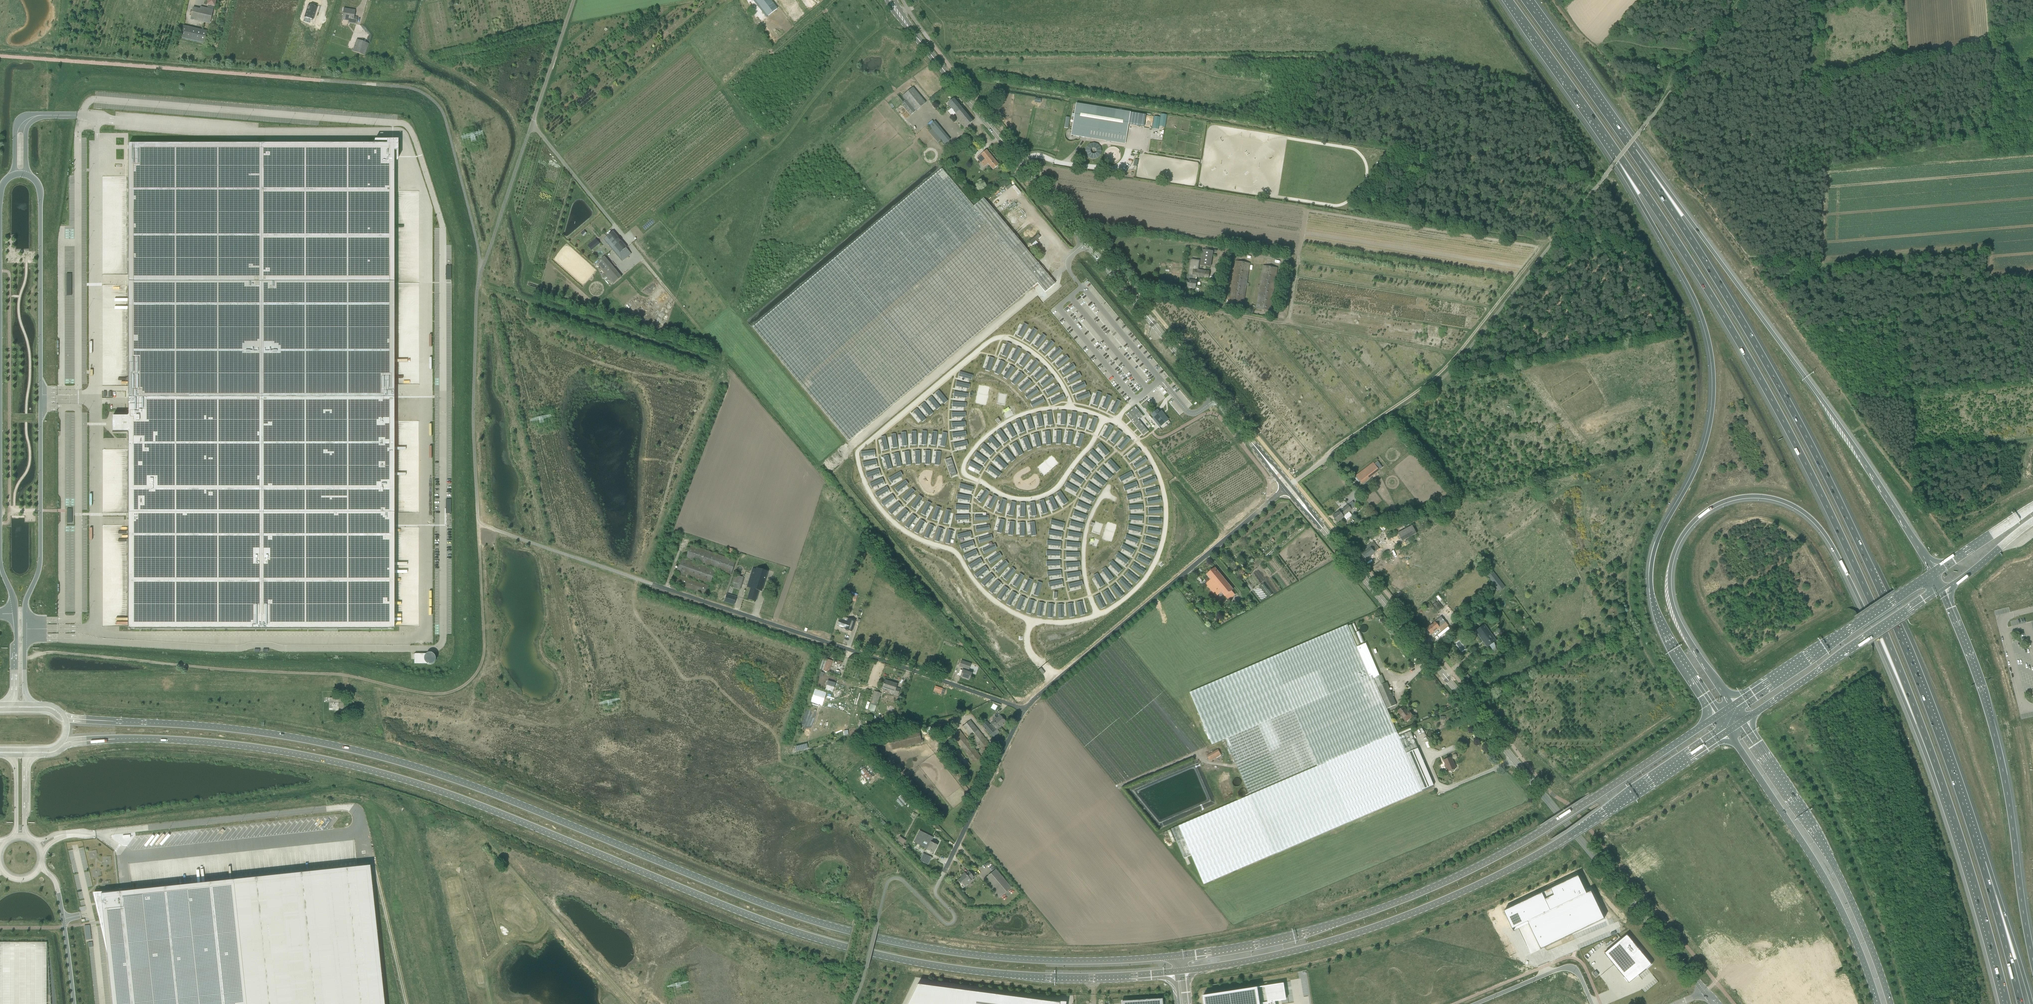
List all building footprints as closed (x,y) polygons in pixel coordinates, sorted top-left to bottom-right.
[(213,10),(214,7),(216,0),(208,0),(207,5),(208,5),(207,9),(200,8),(200,10),(193,8),(191,18),(210,22),(213,11),(213,10)] [(772,13),(777,9),(770,0),(756,0),(768,16),(772,13)] [(805,13),(795,0),(783,0),(783,1),(779,4),(793,22),(805,13)] [(308,6),(304,17),(313,20),(316,8),(308,6)] [(347,24),(356,25),(357,18),(354,17),(355,11),(344,9),(342,20),(348,21),(347,24)] [(204,44),(207,32),(182,26),(180,38),(204,44)] [(368,44),(366,43),(356,40),(352,52),(364,56),(368,44)] [(926,103),(913,88),(902,96),(907,101),(902,106),(910,116),(915,112),(926,103)] [(964,128),(973,121),(955,99),(948,104),(951,109),(948,112),(952,117),(954,116),(964,128)] [(1128,125),(1130,113),(1076,104),(1071,135),(1125,144),(1128,125)] [(1146,115),(1130,113),(1128,125),(1144,127),(1146,115)] [(950,140),(935,122),(929,126),(932,129),(928,132),(938,143),(941,140),(945,145),(950,140)] [(386,141),(386,145),(135,145),(135,141),(124,141),(124,152),(128,152),(128,283),(393,283),(393,152),(397,152),(397,141),(386,141)] [(1088,142),(1084,156),(1098,160),(1102,146),(1088,142)] [(984,167),(988,164),(993,170),(998,165),(986,151),(977,159),(984,167)] [(1619,176),(1622,175),(1624,179),(1626,178),(1621,166),(1616,168),(1619,176)] [(753,327),(848,441),(1037,283),(1045,293),(1055,284),(983,198),(974,207),(942,169),(753,327)] [(1015,198),(1024,207),(1026,206),(1017,197),(1015,198)] [(613,232),(606,237),(610,241),(607,243),(622,261),(631,254),(613,232)] [(593,250),(601,243),(596,238),(588,245),(593,250)] [(1202,249),(1200,265),(1210,267),(1213,251),(1202,249)] [(622,277),(614,268),(604,257),(596,264),(605,274),(602,277),(604,279),(607,276),(614,284),(622,277)] [(1188,287),(1196,289),(1197,282),(1196,282),(1197,277),(1208,279),(1210,272),(1205,271),(1197,270),(1198,262),(1192,261),(1190,262),(1188,274),(1189,276),(1188,277),(1187,279),(1188,281),(1189,281),(1188,287)] [(1251,263),(1236,261),(1229,304),(1243,307),(1246,286),(1249,286),(1249,284),(1247,283),(1251,263)] [(1277,268),(1275,268),(1263,266),(1260,285),(1258,285),(1257,288),(1260,288),(1257,309),(1271,311),(1277,268)] [(393,398),(393,283),(128,283),(128,398),(261,398),(393,398)] [(1025,333),(1029,326),(1020,321),(1017,329),(1025,333)] [(1034,338),(1039,330),(1029,326),(1025,333),(1034,338)] [(1017,329),(1013,336),(1021,340),(1025,333),(1017,329)] [(1043,344),(1048,337),(1039,330),(1034,338),(1043,344)] [(1025,333),(1021,340),(1029,345),(1034,338),(1025,333)] [(1050,350),(1056,344),(1048,337),(1043,344),(1050,350)] [(1034,338),(1029,345),(1037,350),(1043,344),(1034,338)] [(1013,344),(1006,341),(1002,340),(999,348),(1010,352),(1013,344)] [(1018,356),(1023,349),(1013,344),(1010,352),(1018,356)] [(1043,344),(1037,350),(1044,356),(1050,350),(1043,344)] [(1057,357),(1064,351),(1056,344),(1050,350),(1057,357)] [(999,348),(996,356),(1006,360),(1010,352),(999,348)] [(1027,362),(1032,355),(1023,349),(1018,356),(1027,362)] [(1050,350),(1044,356),(1051,363),(1057,357),(1050,350)] [(1064,365),(1071,360),(1064,351),(1057,357),(1064,365)] [(1010,352),(1006,360),(1014,364),(1018,356),(1010,352)] [(993,365),(996,357),(986,354),(983,362),(993,365)] [(1035,369),(1041,363),(1032,355),(1027,362),(1035,369)] [(1018,356),(1014,364),(1022,370),(1027,362),(1018,356)] [(1003,369),(1007,362),(996,357),(993,365),(1003,369)] [(1051,363),(1057,370),(1064,365),(1057,357),(1051,363)] [(1070,373),(1077,368),(1071,360),(1064,365),(1070,373)] [(983,362),(980,370),(982,371),(990,373),(993,365),(983,362)] [(1012,375),(1017,368),(1007,362),(1003,369),(1012,375)] [(1027,362),(1022,370),(1029,376),(1035,369),(1027,362)] [(1042,376),(1049,370),(1041,363),(1035,369),(1042,376)] [(993,365),(990,373),(999,377),(1003,369),(993,365)] [(1064,365),(1057,370),(1063,377),(1070,373),(1064,365)] [(1017,368),(1012,375),(1021,381),(1026,375),(1017,368)] [(1083,378),(1082,378),(1077,368),(1070,373),(1075,382),(1083,378)] [(1003,369),(999,377),(1007,381),(1012,375),(1003,369)] [(1035,369),(1029,376),(1036,382),(1042,376),(1035,369)] [(957,374),(955,380),(971,384),(974,374),(961,370),(957,374)] [(1049,385),(1056,379),(1049,370),(1042,376),(1049,385)] [(1063,377),(1063,378),(1068,386),(1075,382),(1070,373),(1063,377)] [(1012,375),(1007,381),(1015,387),(1021,381),(1012,375)] [(1028,389),(1035,383),(1026,375),(1021,381),(1028,389)] [(1042,376),(1036,382),(1042,390),(1049,385),(1042,376)] [(1080,391),(1089,387),(1083,378),(1075,382),(1080,391)] [(1054,394),(1062,389),(1056,379),(1049,385),(1054,394)] [(955,380),(952,391),(969,393),(971,384),(955,380)] [(1021,381),(1015,387),(1021,394),(1028,389),(1021,381)] [(1075,382),(1068,386),(1072,394),(1080,391),(1075,382)] [(1034,397),(1042,393),(1035,383),(1028,389),(1034,397)] [(1049,385),(1042,390),(1047,398),(1054,394),(1049,385)] [(1089,406),(1093,390),(1089,387),(1080,391),(1089,406)] [(939,388),(931,395),(942,407),(949,402),(949,400),(939,388)] [(1028,389),(1021,394),(1027,401),(1034,397),(1028,389)] [(1059,402),(1066,398),(1062,389),(1054,394),(1059,402)] [(1093,390),(1089,406),(1097,409),(1103,393),(1093,390)] [(952,391),(950,401),(968,403),(969,393),(952,391)] [(1080,391),(1072,394),(1076,403),(1089,406),(1080,391)] [(1039,407),(1048,405),(1042,393),(1034,397),(1039,407)] [(1103,393),(1097,409),(1106,412),(1113,397),(1103,393)] [(1047,398),(1050,406),(1054,405),(1059,402),(1054,394),(1047,398)] [(931,395),(924,401),(935,413),(942,407),(931,395)] [(1155,406),(1147,396),(1142,400),(1150,409),(1155,406)] [(1034,397),(1027,401),(1029,405),(1031,409),(1039,407),(1034,397)] [(1113,397),(1106,412),(1114,416),(1123,402),(1113,397)] [(128,629),(261,629),(393,629),(393,514),(393,435),(393,434),(394,434),(394,433),(395,433),(395,432),(396,432),(409,432),(409,417),(396,417),(395,417),(395,416),(394,416),(394,415),(393,415),(393,414),(393,398),(261,398),(128,398),(128,414),(128,415),(128,416),(127,416),(126,416),(126,417),(125,417),(112,417),(112,432),(125,432),(126,432),(126,433),(127,433),(127,434),(128,434),(128,435),(128,514),(128,629)] [(924,401),(917,407),(928,420),(935,413),(924,401)] [(950,401),(949,412),(967,412),(968,403),(950,401)] [(916,407),(909,413),(918,424),(923,424),(928,420),(917,407),(916,407)] [(1045,411),(1042,411),(1044,429),(1046,428),(1051,428),(1055,427),(1054,420),(1053,416),(1051,410),(1045,411)] [(1054,410),(1052,410),(1055,418),(1056,423),(1057,427),(1058,427),(1060,427),(1062,427),(1063,427),(1065,428),(1066,428),(1067,410),(1065,410),(1063,410),(1061,410),(1059,410),(1057,410),(1054,410)] [(1067,410),(1066,428),(1068,428),(1070,428),(1071,428),(1073,428),(1074,429),(1075,429),(1078,412),(1076,411),(1074,411),(1072,411),(1069,410),(1067,410)] [(1159,427),(1168,420),(1164,414),(1162,416),(1157,410),(1151,414),(1154,418),(1152,419),(1159,427)] [(1035,413),(1031,413),(1035,431),(1037,430),(1042,429),(1044,429),(1042,411),(1040,411),(1035,413)] [(949,412),(949,423),(967,421),(967,412),(949,412)] [(1078,412),(1075,429),(1076,429),(1078,429),(1079,430),(1081,430),(1082,431),(1084,431),(1089,414),(1088,414),(1086,414),(1084,413),(1082,412),(1080,412),(1078,412)] [(1025,415),(1021,417),(1026,433),(1028,433),(1033,431),(1035,431),(1031,413),(1030,414),(1025,415)] [(1147,430),(1133,413),(1129,417),(1142,434),(1147,430)] [(1089,414),(1084,431),(1085,432),(1087,432),(1088,433),(1094,435),(1098,425),(1098,421),(1098,420),(1097,418),(1094,416),(1092,415),(1090,415),(1089,414)] [(1015,419),(1011,421),(1018,437),(1020,436),(1024,434),(1026,433),(1021,417),(1020,417),(1015,419)] [(967,421),(949,423),(950,433),(968,431),(967,421)] [(1001,427),(1010,442),(1012,441),(1016,438),(1018,437),(1011,421),(1010,422),(1005,424),(1001,427)] [(1102,426),(1098,437),(1101,438),(1102,439),(1103,440),(1104,440),(1105,441),(1106,441),(1115,426),(1114,425),(1112,425),(1111,424),(1109,423),(1108,423),(1106,423),(1104,424),(1102,426)] [(1115,426),(1106,441),(1106,442),(1107,442),(1109,443),(1110,444),(1111,444),(1112,445),(1113,446),(1113,447),(1125,433),(1124,433),(1123,432),(1121,431),(1120,430),(1119,429),(1118,428),(1116,427),(1115,426)] [(992,433),(992,434),(1003,448),(1004,446),(1008,443),(1010,442),(1001,427),(997,430),(992,433)] [(1039,431),(1042,448),(1043,448),(1048,447),(1052,447),(1051,429),(1045,430),(1039,431)] [(1052,429),(1051,429),(1052,447),(1053,447),(1058,446),(1062,446),(1063,429),(1058,429),(1052,429)] [(1063,429),(1062,446),(1063,446),(1068,447),(1071,447),(1076,431),(1070,430),(1064,429),(1063,429)] [(907,430),(896,432),(899,450),(908,448),(907,430)] [(917,430),(907,430),(908,448),(917,447),(917,430)] [(917,430),(917,447),(927,447),(928,430),(917,430)] [(928,430),(927,447),(936,448),(938,432),(928,430)] [(968,431),(950,433),(951,443),(969,440),(968,431)] [(1033,433),(1028,435),(1033,451),(1034,451),(1039,449),(1042,448),(1039,431),(1033,433)] [(1076,431),(1071,447),(1073,448),(1077,449),(1082,450),(1089,444),(1092,435),(1088,434),(1082,432),(1076,431)] [(896,432),(886,434),(889,452),(899,450),(896,432)] [(938,432),(936,448),(950,450),(948,433),(939,432),(938,432)] [(1125,433),(1113,447),(1114,447),(1115,448),(1116,448),(1116,449),(1117,450),(1118,451),(1119,452),(1120,453),(1121,454),(1135,442),(1133,441),(1132,440),(1131,439),(1130,438),(1129,437),(1128,436),(1126,435),(1125,434),(1125,433)] [(886,434),(877,439),(879,455),(889,452),(886,434)] [(985,440),(984,441),(996,454),(998,452),(1001,449),(1003,448),(992,434),(988,437),(985,440)] [(1022,437),(1017,440),(1025,455),(1029,453),(1033,451),(1028,435),(1022,437)] [(1093,447),(1092,448),(1104,461),(1106,459),(1112,454),(1116,451),(1115,450),(1114,449),(1113,448),(1112,448),(1112,447),(1111,446),(1110,446),(1109,445),(1108,445),(1108,444),(1107,444),(1106,443),(1105,443),(1104,442),(1103,441),(1102,441),(1101,440),(1100,440),(1097,438),(1093,447)] [(860,453),(859,455),(861,461),(878,459),(876,439),(862,450),(860,453)] [(969,440),(951,443),(952,449),(953,454),(970,451),(971,445),(969,440)] [(1011,443),(1007,446),(1017,461),(1017,460),(1021,458),(1025,455),(1017,440),(1016,440),(1011,443)] [(977,448),(976,450),(990,461),(991,459),(994,455),(996,454),(984,441),(981,444),(977,448)] [(1136,443),(1122,455),(1123,455),(1123,456),(1124,456),(1124,457),(1125,457),(1125,458),(1126,459),(1126,460),(1127,460),(1127,461),(1128,461),(1128,462),(1129,462),(1129,463),(1143,452),(1142,452),(1142,451),(1141,450),(1140,449),(1140,448),(1139,448),(1139,447),(1138,446),(1137,445),(1136,444),(1136,443)] [(1001,451),(998,454),(1010,467),(1013,464),(1017,461),(1007,446),(1006,447),(1001,451)] [(1085,455),(1098,467),(1099,466),(1101,464),(1102,463),(1104,461),(1092,448),(1090,450),(1088,452),(1087,453),(1085,455)] [(911,449),(910,450),(912,467),(921,467),(922,449),(921,449),(911,449)] [(922,449),(921,467),(931,467),(931,449),(922,449)] [(931,449),(931,467),(942,469),(944,451),(931,449)] [(910,450),(899,451),(903,468),(912,467),(910,450)] [(971,457),(969,459),(984,469),(986,466),(988,462),(990,461),(976,450),(974,452),(971,457)] [(899,451),(889,453),(893,470),(903,468),(899,451)] [(1117,452),(1103,464),(1115,477),(1130,467),(1129,466),(1129,465),(1128,464),(1127,463),(1126,462),(1126,461),(1125,460),(1124,459),(1123,458),(1123,457),(1122,457),(1121,456),(1121,455),(1120,455),(1119,454),(1119,453),(1118,452),(1117,452)] [(1143,452),(1129,463),(1130,464),(1130,465),(1131,465),(1131,466),(1134,471),(1149,461),(1146,456),(1145,456),(1145,455),(1144,454),(1143,453),(1143,452)] [(889,453),(879,457),(884,473),(893,470),(889,453)] [(993,459),(989,464),(1004,474),(1006,471),(1009,467),(1010,467),(998,454),(997,455),(993,459)] [(1079,463),(1078,463),(1092,474),(1093,472),(1095,471),(1096,469),(1098,467),(1085,455),(1084,456),(1083,458),(1081,459),(1080,461),(1079,463)] [(958,478),(951,458),(945,460),(952,480),(958,478)] [(878,459),(861,461),(861,462),(863,473),(880,468),(878,459)] [(966,466),(965,469),(966,473),(969,475),(979,478),(981,474),(983,470),(984,469),(969,459),(968,461),(966,466)] [(1149,461),(1134,471),(1135,472),(1138,479),(1154,472),(1150,464),(1149,461)] [(1072,471),(1072,472),(1086,481),(1088,479),(1089,477),(1090,476),(1092,474),(1078,463),(1077,464),(1076,466),(1075,467),(1073,469),(1072,471)] [(986,469),(982,475),(998,483),(1000,479),(1003,475),(1004,474),(989,464),(986,469)] [(1103,464),(1095,472),(1109,484),(1116,477),(1115,477),(1103,464)] [(1377,473),(1371,465),(1356,476),(1362,484),(1377,473)] [(1130,467),(1115,477),(1116,477),(1119,482),(1121,487),(1137,479),(1134,473),(1130,467)] [(880,468),(863,473),(867,483),(884,477),(880,468)] [(893,470),(884,473),(892,488),(907,478),(903,468),(893,470)] [(1066,480),(1066,481),(1081,489),(1082,488),(1083,487),(1084,485),(1085,483),(1086,481),(1072,472),(1071,473),(1070,474),(1069,476),(1068,478),(1066,480)] [(1095,472),(1088,481),(1103,491),(1109,484),(1095,472)] [(1154,472),(1138,479),(1139,479),(1141,486),(1142,487),(1158,482),(1158,481),(1154,472)] [(884,477),(867,483),(873,494),(888,485),(884,477)] [(907,478),(892,488),(899,498),(912,487),(907,478)] [(1137,479),(1121,487),(1123,493),(1124,495),(1141,492),(1140,487),(1137,480),(1137,479)] [(961,480),(957,492),(973,496),(976,484),(961,480)] [(1061,487),(1060,488),(1074,501),(1075,500),(1076,498),(1077,496),(1078,494),(1079,492),(1080,490),(1081,489),(1066,481),(1065,482),(1064,483),(1063,485),(1062,486),(1061,487)] [(1085,487),(1082,490),(1098,499),(1099,497),(1103,491),(1088,481),(1085,487)] [(1158,482),(1142,487),(1144,494),(1144,496),(1161,493),(1160,489),(1158,482)] [(975,494),(974,500),(976,503),(979,505),(982,506),(991,491),(990,491),(988,489),(986,488),(984,486),(980,483),(979,483),(978,486),(975,494)] [(888,485),(873,494),(879,503),(894,494),(888,485)] [(912,487),(899,498),(908,507),(918,494),(912,487)] [(1053,494),(1052,494),(1060,510),(1061,510),(1062,509),(1064,508),(1066,506),(1068,505),(1070,504),(1071,502),(1073,501),(1074,501),(1060,488),(1060,489),(1058,490),(1057,491),(1056,492),(1054,493),(1053,494)] [(1077,499),(1077,500),(1093,507),(1096,502),(1098,499),(1082,490),(1081,493),(1077,499)] [(991,491),(982,506),(982,507),(985,509),(988,510),(991,512),(992,512),(999,496),(997,495),(995,494),(992,493),(991,491)] [(957,492),(955,503),(972,505),(973,496),(957,492)] [(1141,492),(1124,495),(1125,498),(1126,504),(1127,505),(1144,503),(1144,501),(1142,494),(1141,492)] [(1161,493),(1144,496),(1145,501),(1146,505),(1163,504),(1162,498),(1161,493)] [(894,494),(879,503),(886,512),(899,501),(894,494)] [(918,494),(908,507),(913,511),(918,514),(926,500),(918,494)] [(1045,498),(1044,499),(1050,515),(1051,514),(1053,514),(1055,513),(1057,512),(1059,511),(1060,510),(1052,494),(1051,495),(1050,496),(1048,497),(1047,497),(1045,498)] [(999,496),(992,512),(994,513),(997,515),(1001,516),(1003,516),(1007,499),(1005,499),(1002,498),(1000,497),(999,496)] [(1007,499),(1003,516),(1004,517),(1007,517),(1011,518),(1014,519),(1015,519),(1017,501),(1016,501),(1013,501),(1010,500),(1007,499)] [(1037,500),(1035,501),(1039,518),(1040,518),(1042,517),(1044,516),(1047,516),(1049,515),(1050,515),(1044,499),(1043,499),(1042,499),(1040,500),(1038,500),(1037,500)] [(926,500),(918,514),(929,520),(936,505),(926,500)] [(1074,506),(1073,510),(1089,515),(1090,514),(1093,508),(1093,507),(1077,500),(1074,506)] [(899,501),(886,512),(894,520),(906,507),(899,501)] [(1017,501),(1015,519),(1017,519),(1021,519),(1024,519),(1027,519),(1026,502),(1024,502),(1021,502),(1018,502),(1017,501)] [(1027,502),(1026,502),(1027,519),(1028,519),(1031,519),(1035,519),(1038,518),(1039,518),(1035,501),(1032,501),(1029,502),(1027,502)] [(973,508),(972,515),(973,521),(973,523),(990,521),(990,518),(990,513),(982,509),(973,502),(973,508)] [(1341,520),(1348,514),(1348,513),(1352,510),(1352,509),(1356,506),(1352,502),(1340,512),(1339,511),(1336,514),(1333,516),(1338,522),(1341,520)] [(954,509),(954,514),(971,515),(972,505),(955,503),(954,509)] [(1144,503),(1127,505),(1127,510),(1127,515),(1145,515),(1145,509),(1144,503)] [(1163,504),(1146,505),(1146,509),(1146,515),(1163,515),(1163,507),(1163,504)] [(936,505),(929,520),(939,524),(941,525),(945,508),(936,505)] [(906,507),(894,520),(902,527),(913,513),(906,507)] [(945,508),(941,525),(948,527),(953,528),(954,514),(954,509),(945,508)] [(1071,513),(1069,520),(1086,524),(1088,520),(1089,515),(1073,510),(1071,513)] [(913,513),(902,527),(912,533),(921,518),(913,513)] [(954,514),(953,528),(958,528),(972,528),(971,515),(954,514)] [(1127,522),(1127,524),(1144,527),(1144,524),(1145,516),(1145,515),(1127,515),(1127,516),(1127,522)] [(1146,524),(1163,527),(1163,526),(1163,516),(1163,515),(1146,515),(1146,516),(1146,524)] [(997,516),(992,533),(1002,536),(1006,519),(1001,517),(997,516)] [(921,518),(912,533),(922,538),(929,522),(921,518)] [(1006,519),(1002,536),(1015,538),(1015,520),(1010,520),(1006,519)] [(1048,526),(1047,529),(1065,532),(1065,529),(1066,526),(1067,523),(1050,519),(1049,522),(1048,526)] [(1015,520),(1015,538),(1027,538),(1025,521),(1021,521),(1015,520)] [(1031,520),(1025,521),(1027,538),(1038,537),(1036,520),(1031,520)] [(1067,527),(1066,531),(1084,534),(1084,532),(1086,526),(1086,524),(1069,520),(1067,527)] [(990,521),(973,523),(973,527),(975,534),(992,530),(991,527),(990,522),(990,521)] [(929,522),(922,538),(932,542),(939,526),(930,522),(929,522)] [(1126,528),(1125,533),(1142,538),(1143,531),(1144,527),(1127,524),(1126,528)] [(1145,531),(1144,534),(1161,538),(1162,535),(1163,527),(1146,524),(1145,531)] [(939,526),(932,542),(933,542),(943,545),(948,528),(939,526)] [(1408,527),(1395,535),(1397,538),(1400,536),(1402,541),(1416,533),(1414,530),(1411,532),(1408,527)] [(948,528),(943,545),(949,546),(953,548),(954,545),(957,530),(948,528)] [(1046,537),(1046,539),(1063,542),(1063,539),(1064,536),(1065,532),(1047,529),(1047,533),(1046,537)] [(957,530),(954,545),(975,539),(972,530),(964,530),(957,530)] [(992,530),(975,534),(976,540),(978,546),(994,539),(993,536),(992,533),(992,531),(992,530)] [(1066,534),(1065,541),(1082,542),(1083,539),(1084,534),(1066,531),(1066,534)] [(1123,539),(1121,543),(1137,550),(1139,546),(1142,538),(1125,533),(1123,539)] [(1143,539),(1142,542),(1158,547),(1159,543),(1161,538),(1144,534),(1143,539)] [(954,545),(953,548),(956,550),(957,551),(960,554),(961,555),(977,548),(975,540),(975,539),(954,545)] [(994,539),(978,546),(981,552),(983,557),(999,548),(997,545),(995,540),(994,539)] [(1045,548),(1045,550),(1062,551),(1062,549),(1063,546),(1063,542),(1046,539),(1046,540),(1045,544),(1045,548)] [(1064,549),(1064,552),(1081,552),(1081,551),(1082,545),(1082,542),(1065,541),(1065,542),(1064,549)] [(1141,546),(1139,551),(1154,558),(1157,552),(1158,547),(1142,542),(1141,546)] [(1371,543),(1365,548),(1367,550),(1362,554),(1366,560),(1375,553),(1379,550),(1373,542),(1371,543)] [(1118,550),(1117,551),(1132,560),(1133,559),(1136,552),(1137,550),(1121,543),(1121,545),(1118,550)] [(681,557),(681,558),(676,572),(685,575),(685,577),(679,575),(676,584),(706,594),(709,585),(687,578),(688,576),(710,584),(716,570),(692,561),(731,574),(736,561),(690,545),(686,559),(690,560),(681,557)] [(977,548),(961,555),(962,557),(965,564),(966,565),(982,557),(978,549),(977,548)] [(999,548),(983,557),(984,557),(987,563),(990,567),(1004,556),(1001,553),(999,549),(999,548)] [(1045,555),(1045,559),(1045,561),(1062,560),(1062,559),(1062,555),(1062,552),(1062,551),(1045,550),(1045,551),(1045,555)] [(1115,555),(1112,558),(1125,570),(1129,565),(1132,560),(1117,551),(1115,555)] [(1138,553),(1134,559),(1149,568),(1153,560),(1154,558),(1139,551),(1138,553)] [(1064,552),(1064,557),(1064,563),(1081,562),(1081,558),(1081,552),(1064,552)] [(1004,556),(990,567),(991,568),(995,573),(998,576),(1010,563),(1007,560),(1004,556)] [(982,557),(966,565),(969,570),(972,575),(987,565),(982,558),(982,557)] [(1107,564),(1105,565),(1105,566),(1116,579),(1119,577),(1124,571),(1125,570),(1112,558),(1111,559),(1107,564)] [(1130,566),(1129,567),(1143,577),(1144,576),(1149,568),(1134,559),(1134,560),(1130,566)] [(1062,560),(1045,561),(1045,562),(1045,566),(1045,570),(1045,571),(1063,570),(1063,569),(1062,565),(1062,562),(1062,560)] [(1081,562),(1064,563),(1064,564),(1064,571),(1064,573),(1082,571),(1081,564),(1081,562)] [(1010,563),(998,576),(999,577),(1004,582),(1007,584),(1017,570),(1013,567),(1010,563)] [(987,565),(972,575),(974,577),(978,583),(979,583),(992,572),(987,565)] [(1098,571),(1097,572),(1106,587),(1107,586),(1113,582),(1116,579),(1105,566),(1105,565),(1102,568),(1098,571)] [(1125,572),(1124,574),(1136,585),(1138,583),(1143,577),(1129,567),(1125,572)] [(745,608),(753,610),(758,590),(761,591),(767,571),(757,568),(755,575),(750,573),(749,576),(750,577),(744,599),(747,600),(745,608)] [(1221,593),(1228,601),(1235,595),(1232,591),(1233,590),(1215,568),(1207,575),(1211,580),(1206,584),(1216,597),(1221,593)] [(1017,570),(1007,584),(1009,585),(1014,589),(1016,590),(1026,575),(1025,575),(1021,572),(1017,570)] [(1063,570),(1045,571),(1045,573),(1046,577),(1046,581),(1047,582),(1064,579),(1063,575),(1063,572),(1063,570)] [(1082,571),(1064,573),(1065,579),(1066,583),(1083,580),(1083,577),(1082,571)] [(1487,576),(1497,588),(1502,584),(1492,571),(1487,576)] [(992,572),(979,583),(984,589),(987,592),(999,579),(992,572)] [(1093,575),(1087,577),(1092,594),(1094,593),(1101,590),(1106,587),(1097,572),(1093,575)] [(734,585),(733,587),(741,590),(744,577),(735,574),(732,584),(734,585)] [(1120,578),(1117,580),(1128,594),(1132,590),(1136,585),(1124,574),(1120,578)] [(1026,575),(1016,590),(1020,592),(1026,595),(1028,595),(1035,579),(1033,579),(1029,577),(1026,575)] [(999,579),(987,592),(989,594),(995,599),(1006,585),(1005,585),(999,579)] [(1035,579),(1028,595),(1032,597),(1038,599),(1039,599),(1043,582),(1042,582),(1038,580),(1035,579)] [(1064,579),(1047,582),(1047,584),(1048,588),(1048,591),(1066,588),(1065,585),(1064,582),(1064,579)] [(1083,580),(1066,583),(1067,586),(1068,593),(1071,600),(1088,596),(1086,590),(1084,584),(1083,580)] [(1114,583),(1110,586),(1119,600),(1125,596),(1128,594),(1117,580),(1114,583)] [(1006,585),(995,599),(1002,603),(1004,605),(1013,590),(1006,585)] [(1102,591),(1101,591),(1110,607),(1110,606),(1118,602),(1119,600),(1110,586),(1108,587),(1102,591)] [(1013,590),(1004,605),(1008,607),(1014,610),(1021,594),(1014,590),(1013,590)] [(1095,595),(1092,596),(1098,609),(1099,610),(1101,611),(1102,611),(1110,607),(1101,591),(1095,595)] [(734,605),(736,597),(727,594),(725,602),(734,605)] [(849,600),(855,602),(857,596),(851,594),(849,600)] [(1021,594),(1014,610),(1015,611),(1022,614),(1025,614),(1030,598),(1021,594)] [(1030,598),(1025,614),(1030,616),(1035,617),(1039,600),(1030,598)] [(1088,598),(1076,601),(1079,618),(1083,617),(1091,615),(1093,610),(1093,609),(1088,598)] [(1039,600),(1035,617),(1037,618),(1045,619),(1046,619),(1048,602),(1039,600)] [(1076,601),(1067,602),(1068,620),(1076,619),(1079,618),(1076,601)] [(1438,611),(1442,608),(1443,608),(1438,602),(1437,603),(1435,601),(1432,604),(1438,611)] [(1048,602),(1046,619),(1052,620),(1056,620),(1058,603),(1048,602)] [(1058,603),(1056,620),(1060,620),(1068,620),(1067,602),(1058,603)] [(840,619),(838,626),(845,629),(852,631),(856,620),(848,618),(841,616),(840,619)] [(1441,631),(1448,626),(1445,622),(1442,625),(1440,623),(1442,621),(1440,618),(1435,622),(1426,629),(1431,635),(1439,628),(1441,631)] [(1252,795),(1172,829),(1184,858),(1192,855),(1204,884),(1277,853),(1351,821),(1422,791),(1406,753),(1418,748),(1410,732),(1399,737),(1387,709),(1374,679),(1380,676),(1366,642),(1357,646),(1347,625),(1271,658),(1190,693),(1212,745),(1225,739),(1249,794),(1317,765),(1317,767),(1252,795)] [(1496,641),(1485,625),(1476,632),(1487,648),(1490,646),(1493,650),(1496,647),(1494,643),(1496,641)] [(1360,631),(1352,634),(1357,645),(1364,642),(1360,631)] [(414,664),(422,664),(423,664),(424,665),(425,665),(426,665),(427,665),(428,665),(428,664),(429,664),(430,663),(431,662),(431,661),(431,660),(431,659),(431,658),(431,657),(431,656),(430,656),(430,655),(429,654),(428,654),(427,654),(426,653),(425,653),(424,654),(423,654),(422,655),(414,655),(414,664)] [(832,661),(827,659),(823,671),(828,672),(832,661)] [(962,661),(960,667),(963,668),(960,676),(970,680),(972,673),(968,672),(968,670),(969,670),(971,664),(962,661)] [(1387,709),(1396,705),(1387,683),(1385,684),(1381,675),(1380,676),(1374,679),(1387,709)] [(826,688),(834,690),(836,683),(828,680),(826,688)] [(889,693),(897,696),(900,689),(896,688),(897,684),(885,680),(882,689),(890,691),(889,693)] [(941,694),(943,695),(945,690),(943,689),(935,686),(933,692),(941,694)] [(1021,690),(1016,693),(1021,700),(1026,697),(1021,690)] [(876,707),(881,693),(875,691),(869,710),(874,712),(876,706),(876,707)] [(1408,711),(1403,706),(1397,712),(1405,722),(1413,716),(1409,711),(1408,711)] [(1006,722),(1000,715),(991,723),(990,725),(987,722),(982,726),(990,735),(997,729),(997,730),(1006,722)] [(985,754),(992,748),(971,721),(963,727),(985,754)] [(892,750),(924,742),(923,740),(921,740),(919,730),(889,737),(892,750)] [(1422,791),(1434,786),(1418,748),(1406,753),(1422,791)] [(1207,756),(1210,762),(1221,755),(1218,749),(1207,756)] [(1451,757),(1444,761),(1448,772),(1450,771),(1451,772),(1452,772),(1454,771),(1454,770),(1454,769),(1456,768),(1451,757)] [(873,776),(865,768),(865,767),(860,772),(868,781),(873,776)] [(496,784),(494,783),(481,817),(483,818),(496,784)] [(1247,794),(1247,793),(1247,792),(1247,791),(1246,790),(1244,789),(1243,788),(1242,788),(1241,789),(1239,790),(1238,791),(1238,792),(1238,793),(1238,795),(1240,796),(1241,797),(1243,798),(1245,797),(1246,796),(1247,795),(1247,794)] [(928,846),(927,849),(934,853),(937,845),(928,841),(930,837),(919,831),(915,840),(928,846)] [(148,837),(133,839),(136,853),(150,850),(148,837)] [(928,865),(932,858),(927,856),(924,863),(928,865)] [(368,866),(116,892),(92,893),(94,902),(95,902),(96,905),(95,906),(97,915),(101,914),(104,942),(111,1003),(382,1003),(368,866)] [(984,880),(990,887),(999,898),(1012,888),(996,869),(984,880)] [(974,877),(969,871),(966,874),(965,873),(962,875),(963,876),(957,881),(961,885),(962,883),(965,887),(972,881),(971,880),(974,877)] [(1540,950),(1604,919),(1591,891),(1586,893),(1578,876),(1503,911),(1512,929),(1517,927),(1527,922),(1540,950)] [(1605,953),(1629,983),(1652,965),(1627,935),(1605,953)] [(1653,991),(1659,986),(1655,982),(1649,987),(1653,991)] [(1059,1003),(918,985),(908,1003),(1059,1003)] [(1279,985),(1203,996),(1204,1003),(1276,1003),(1275,1002),(1281,1001),(1279,985)]
